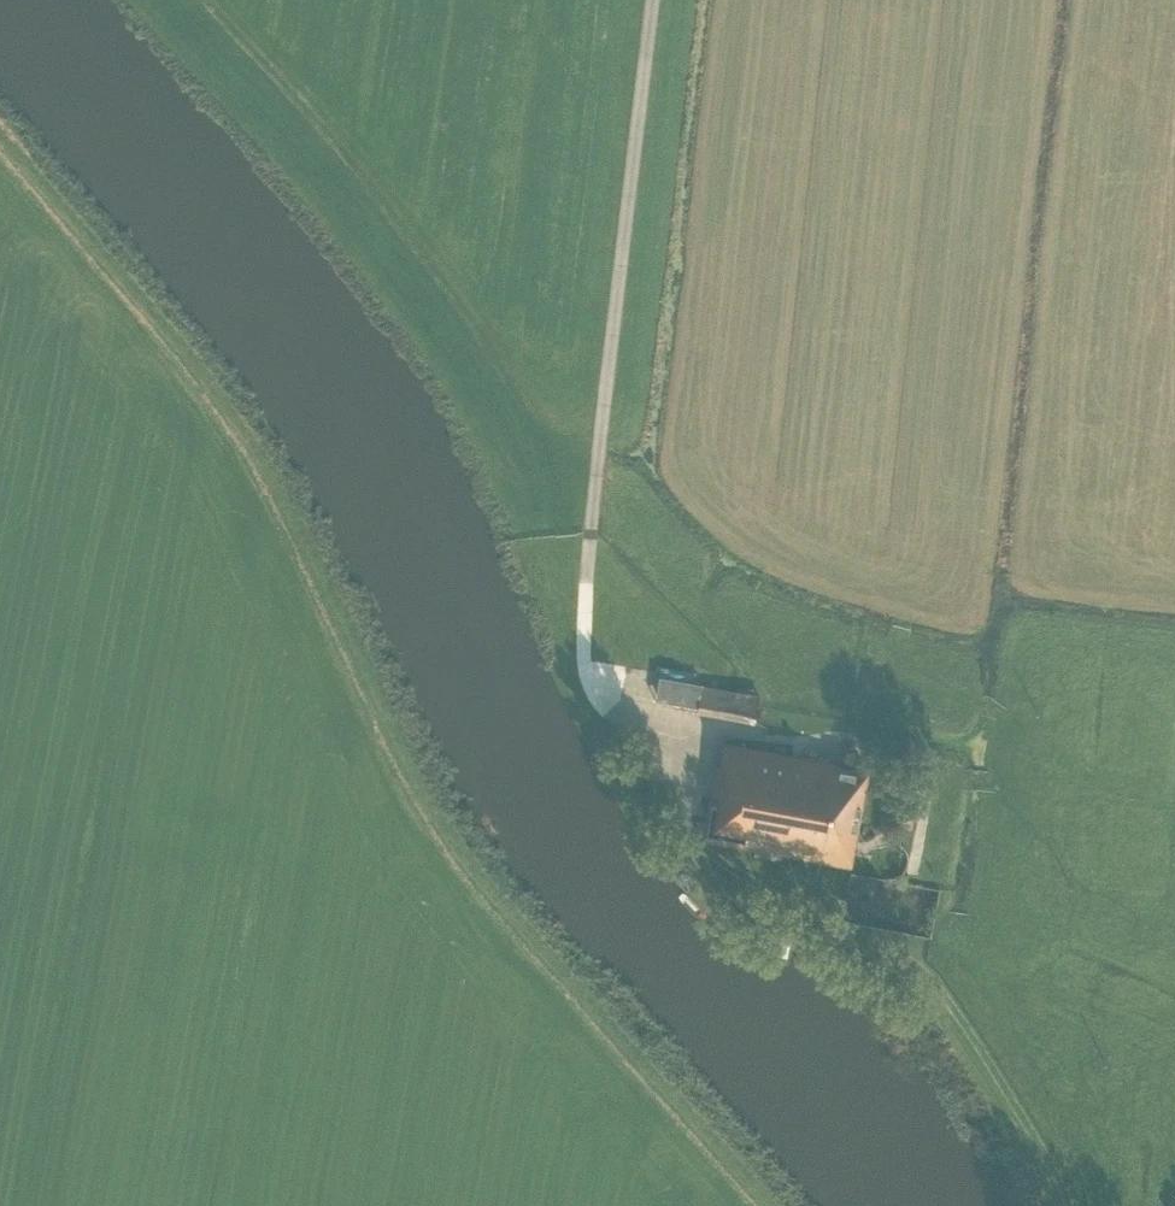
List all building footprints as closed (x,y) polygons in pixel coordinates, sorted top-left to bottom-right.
[(695,712),(753,723),(758,694),(701,683),(695,712)] [(715,763),(702,837),(850,866),(867,772),(833,765),(833,763),(723,741),(719,764),(715,763)]
